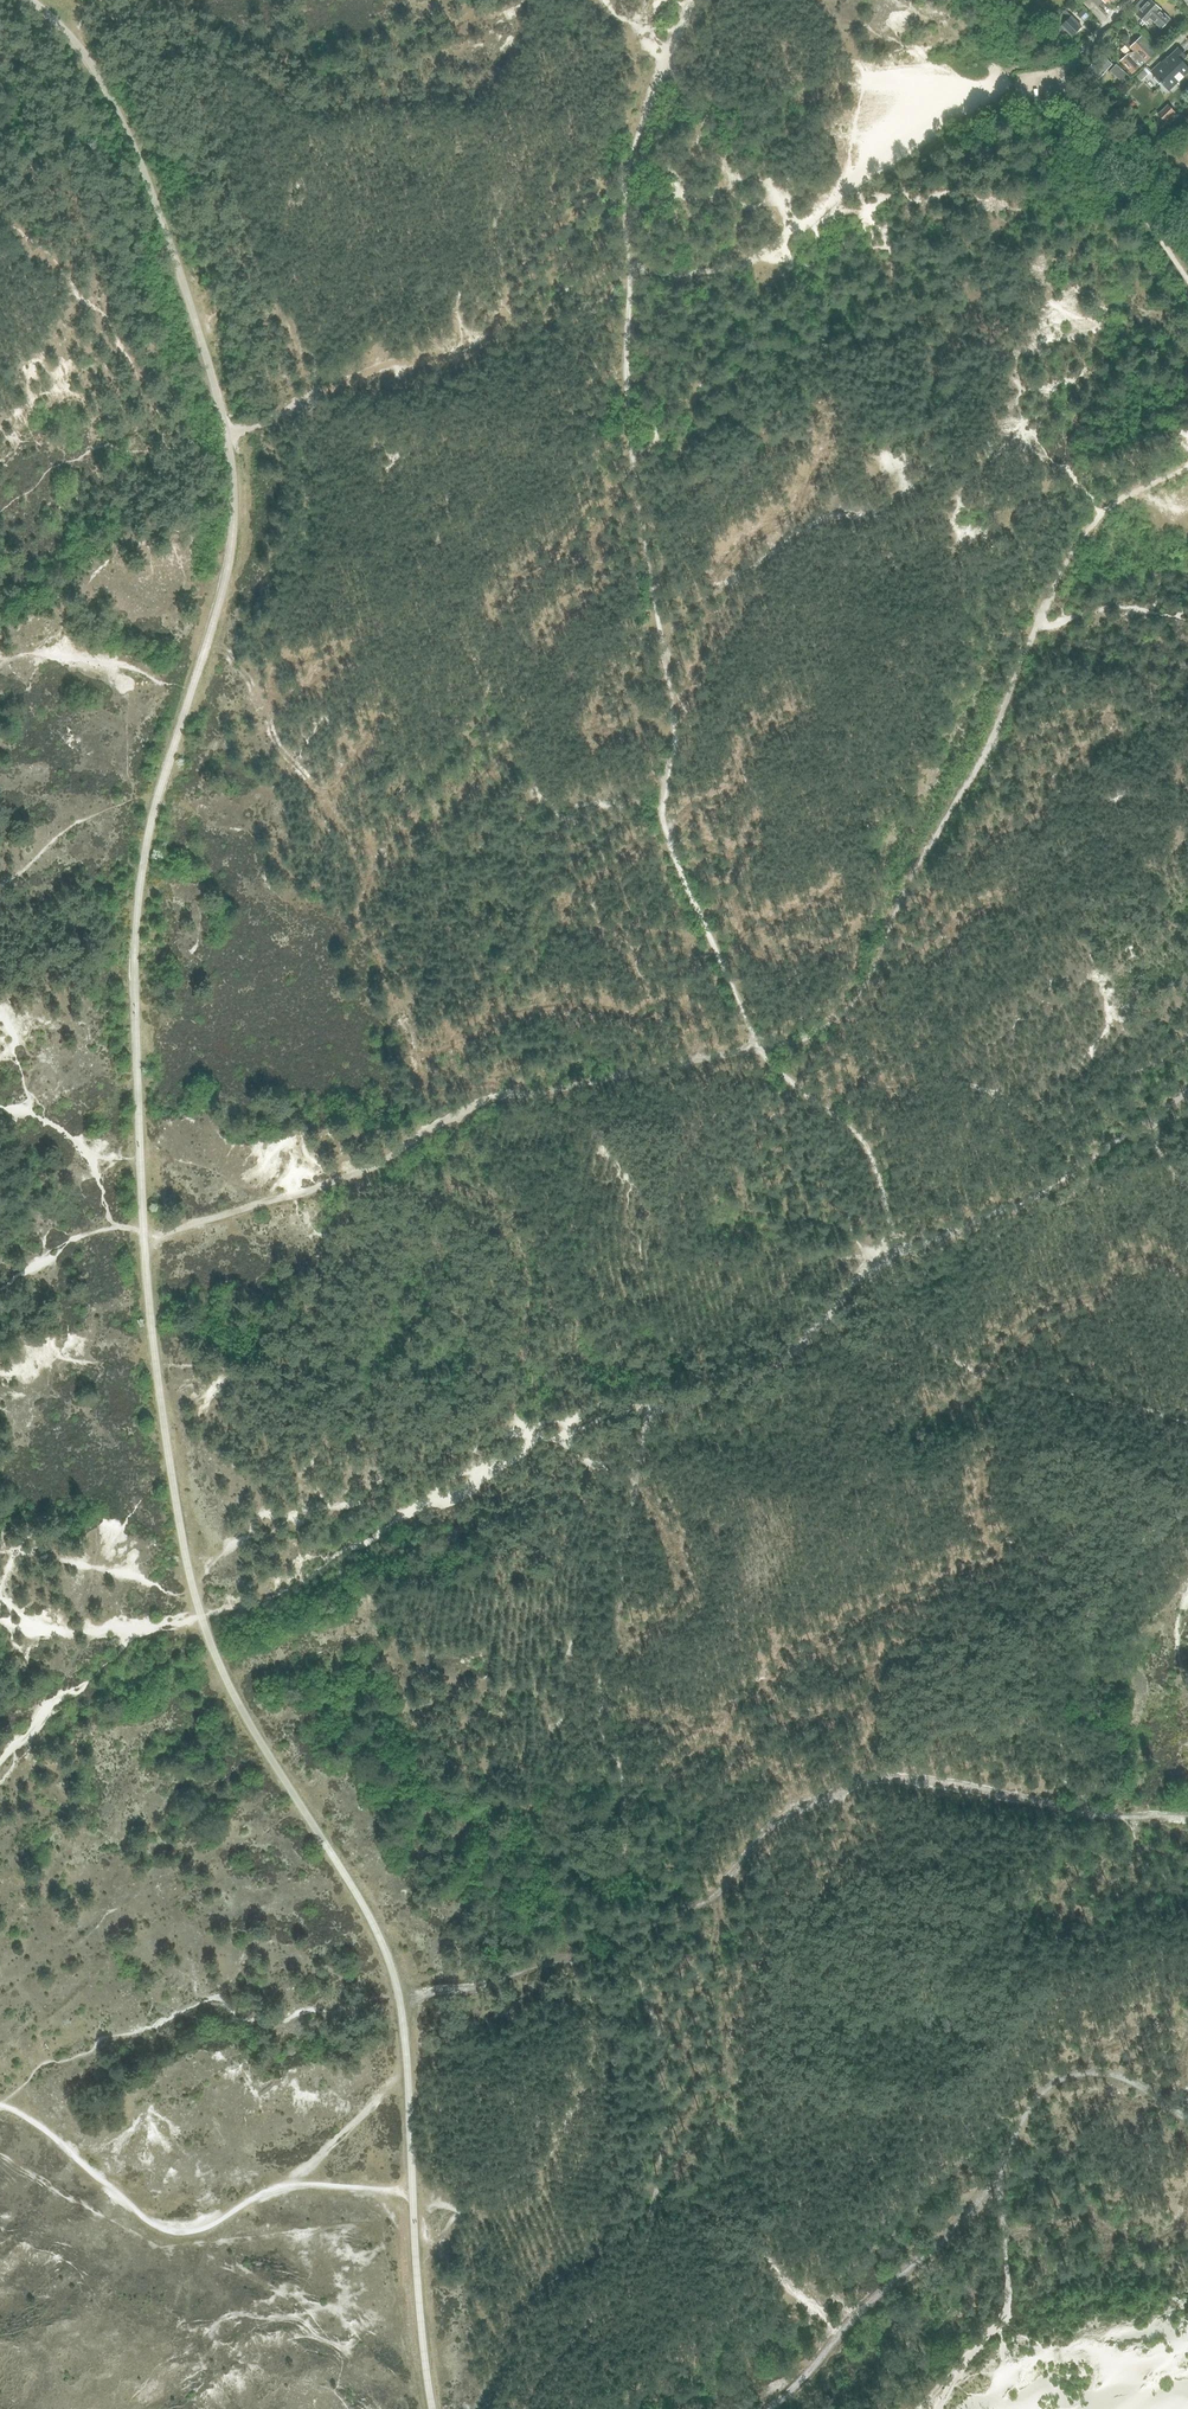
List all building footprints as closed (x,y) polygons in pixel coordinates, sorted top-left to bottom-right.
[(1080,1),(1089,10),(1095,3),(1091,0),(1081,0),(1080,1)] [(1132,10),(1145,23),(1150,18),(1159,27),(1168,17),(1158,8),(1159,7),(1151,0),(1141,0),(1132,10)] [(1083,9),(1078,15),(1084,21),(1089,15),(1083,9)] [(1065,10),(1051,24),(1059,32),(1064,27),(1072,35),(1081,26),(1070,14),(1065,10)] [(1110,33),(1104,39),(1105,39),(1108,43),(1114,37),(1110,33)] [(1144,62),(1155,52),(1142,37),(1131,47),(1136,53),(1131,57),(1128,54),(1121,61),(1132,73),(1139,67),(1136,64),(1142,59),(1144,62)] [(1186,57),(1179,49),(1163,64),(1161,63),(1152,72),(1169,90),(1187,72),(1187,67),(1182,61),(1186,57)] [(1088,69),(1099,79),(1113,64),(1101,54),(1088,69)] [(1129,75),(1116,64),(1110,71),(1123,82),(1129,75)] [(1146,68),(1137,76),(1141,81),(1150,72),(1146,68)] [(1168,104),(1166,105),(1158,114),(1165,122),(1166,121),(1169,124),(1178,116),(1175,113),(1176,112),(1168,104)] [(1183,120),(1176,126),(1181,131),(1187,124),(1183,120)] [(1138,124),(1132,129),(1137,134),(1142,129),(1138,124)]
